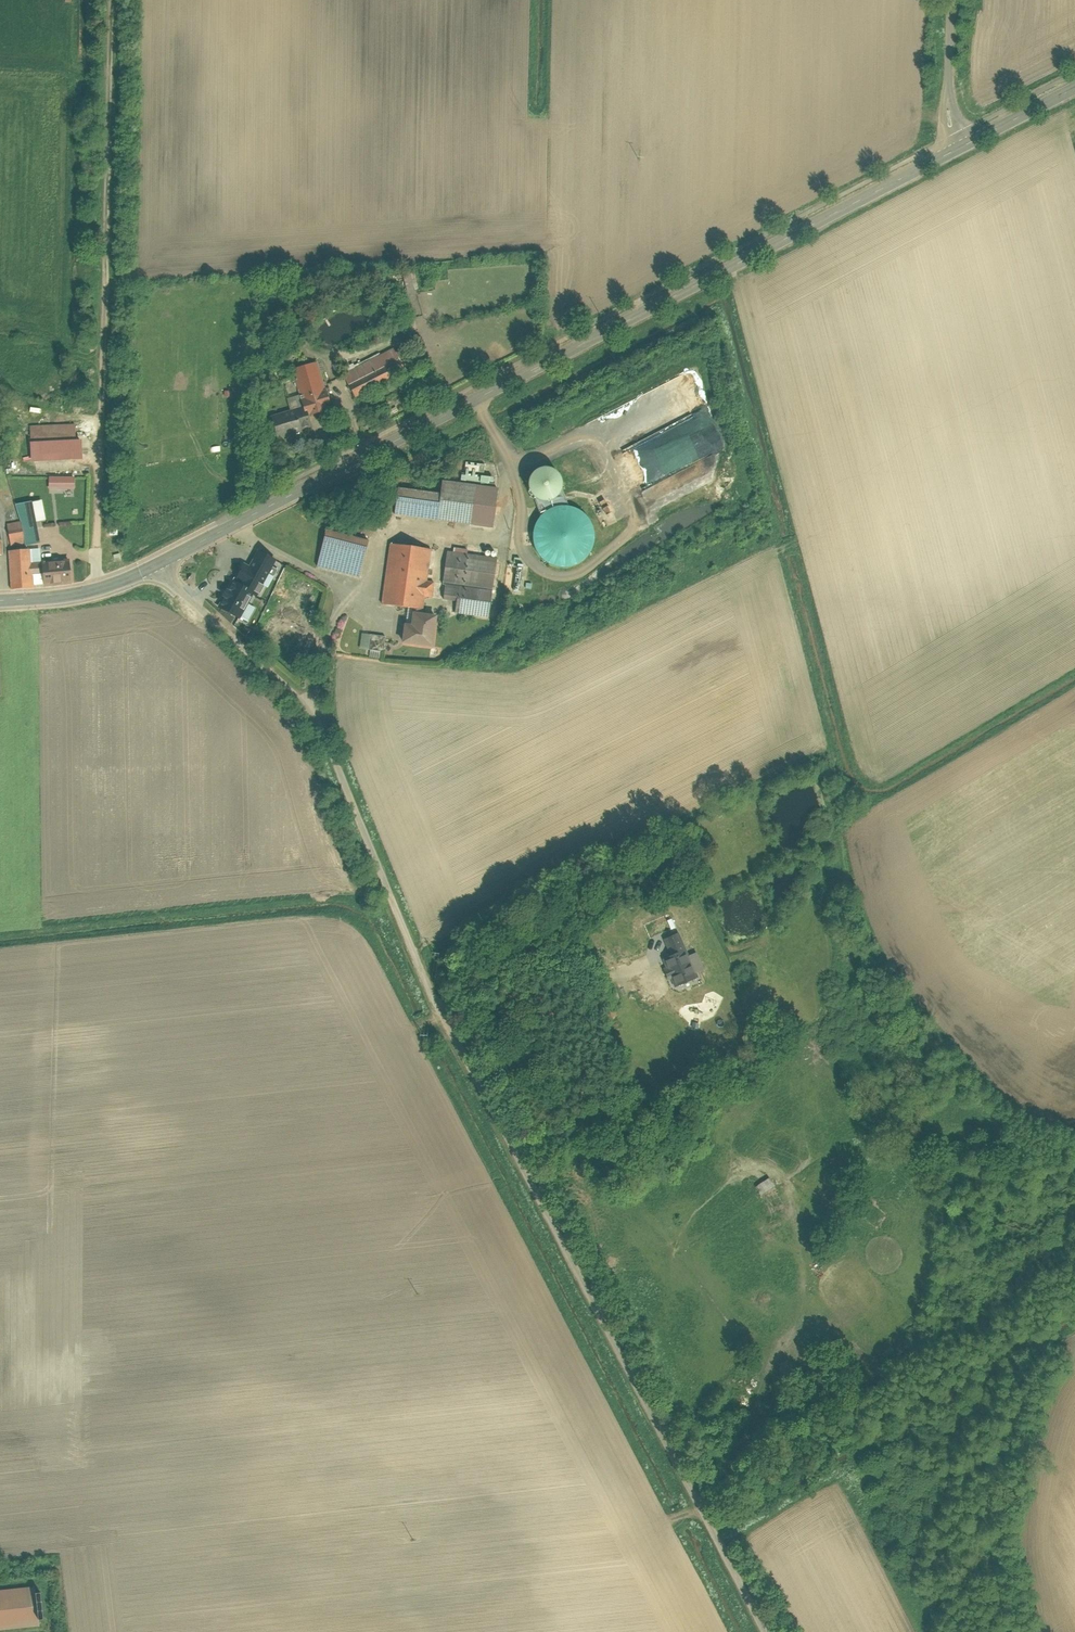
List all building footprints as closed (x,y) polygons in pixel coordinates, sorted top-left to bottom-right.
[(393,347),(343,373),(355,396),(405,371),(393,347)] [(317,359),(289,367),(300,404),(269,413),(276,436),(311,426),(309,418),(332,411),(317,359)] [(695,372),(605,410),(621,447),(711,408),(695,372)] [(75,423),(29,425),(31,459),(81,457),(80,436),(75,436),(75,423)] [(557,489),(560,485),(562,479),(561,473),(559,468),(555,463),(549,461),(544,460),(538,461),(533,464),(529,468),(526,473),(526,479),(528,485),(531,490),(536,493),(541,495),(547,495),(552,493),(557,489)] [(74,490),(74,477),(46,477),(46,490),(74,490)] [(439,493),(395,487),(392,510),(490,525),(496,487),(441,479),(439,493)] [(18,504),(24,520),(25,547),(42,546),(38,520),(48,519),(43,499),(18,504)] [(591,552),(595,542),(595,532),(593,521),(587,513),(579,506),(569,503),(558,502),(548,505),(540,511),(533,520),(530,531),(530,543),(535,553),(543,561),(553,566),(564,568),(575,565),(584,560),(591,552)] [(24,520),(8,521),(12,587),(74,583),(72,554),(43,556),(42,546),(25,547),(24,520)] [(367,538),(324,528),(315,566),(359,576),(367,538)] [(432,548),(386,542),(378,603),(409,606),(423,609),(424,599),(430,600),(433,582),(427,582),(432,548)] [(240,563),(215,606),(247,625),(256,610),(246,604),(261,578),(273,585),(286,562),(259,546),(247,567),(240,563)] [(496,558),(444,552),(440,582),(455,584),(452,614),(489,618),(496,558)] [(423,609),(409,606),(404,639),(433,644),(438,611),(423,609)] [(384,651),(385,636),(360,634),(359,649),(384,651)] [(675,917),(649,927),(650,930),(643,933),(648,946),(658,943),(679,993),(713,979),(691,926),(681,931),(675,917)] [(733,984),(710,995),(723,1024),(746,1014),(733,984)] [(611,1009),(621,1004),(614,987),(604,992),(611,1009)] [(754,1185),(758,1194),(774,1187),(769,1177),(754,1185)] [(0,1587),(0,1631),(40,1627),(36,1583),(0,1587)]
